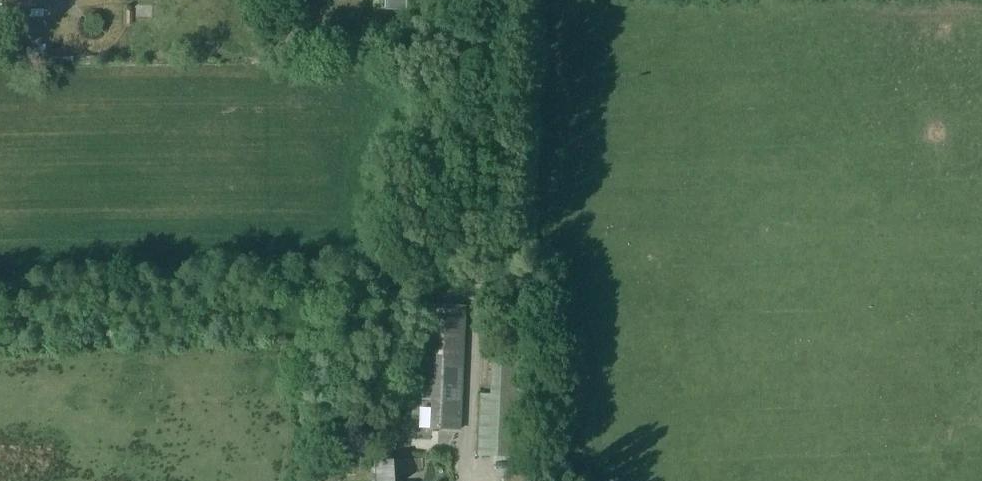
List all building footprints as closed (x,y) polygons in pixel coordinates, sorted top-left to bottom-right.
[(271,17),(282,17),(282,0),(270,0),(271,17)] [(389,8),(387,8),(387,9),(406,9),(406,0),(389,0),(389,8)] [(459,429),(464,305),(425,304),(421,399),(431,399),(430,428),(459,429)] [(514,456),(518,358),(492,357),(490,393),(480,393),(477,454),(514,456)] [(393,459),(375,460),(376,480),(394,480),(393,459)] [(544,471),(512,473),(512,478),(500,478),(500,480),(545,480),(544,471)]
